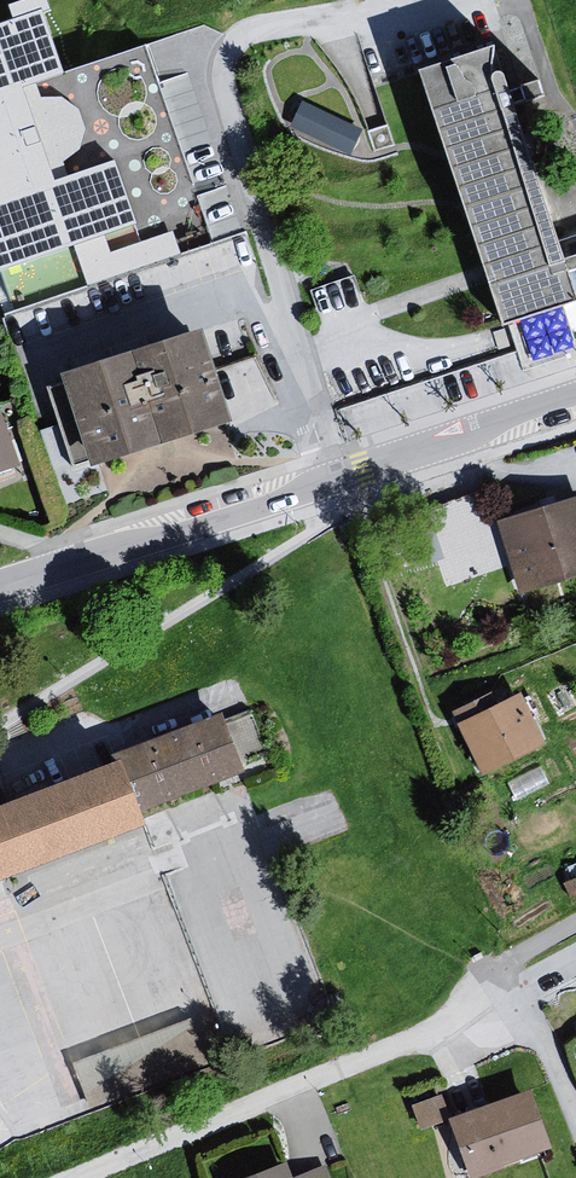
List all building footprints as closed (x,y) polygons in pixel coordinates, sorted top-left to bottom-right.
[(239,196),(185,30),(70,65),(50,23),(63,17),(58,0),(23,0),(0,8),(0,267),(239,196)] [(422,73),(502,326),(575,302),(575,301),(497,49),(422,73)] [(304,95),(291,124),(351,151),(364,123),(304,95)] [(201,334),(58,378),(85,467),(125,455),(229,422),(201,334)] [(11,468),(0,437),(0,472),(11,468)] [(487,524),(513,600),(575,581),(575,501),(487,524)] [(508,697),(446,731),(471,780),(538,750),(508,697)] [(221,721),(122,763),(142,814),(241,774),(221,721)] [(145,827),(142,814),(122,763),(0,811),(0,884),(145,827)] [(73,1054),(92,1105),(210,1063),(192,1012),(73,1054)] [(419,1121),(449,1114),(443,1088),(413,1095),(419,1121)] [(437,1118),(463,1177),(473,1177),(545,1149),(522,1093),(437,1118)] [(274,1162),(235,1177),(281,1177),(274,1162)] [(318,1169),(290,1177),(322,1177),(318,1169)]
